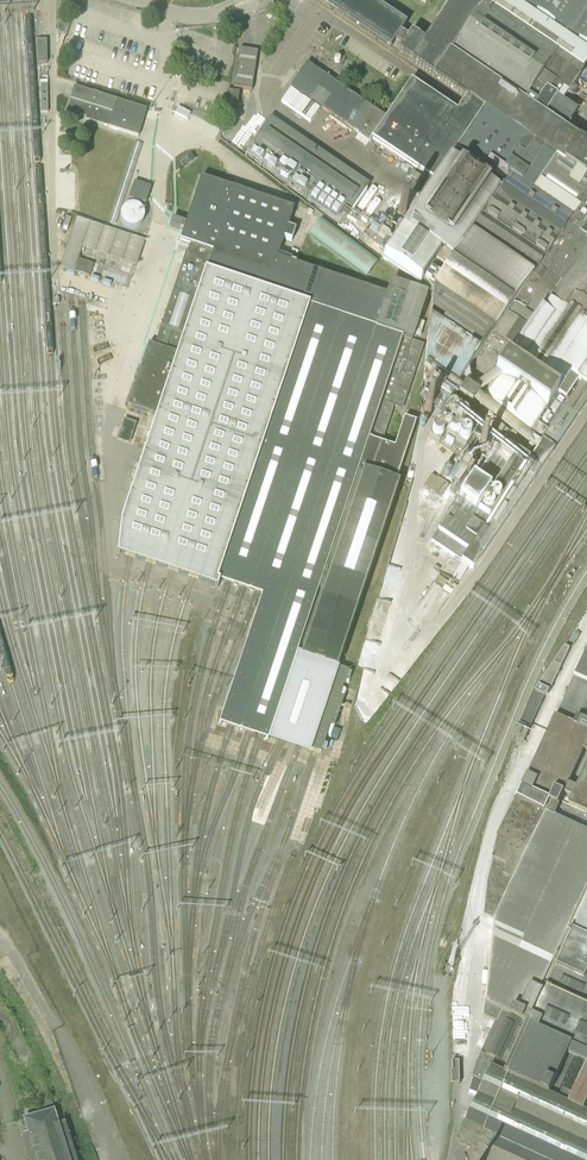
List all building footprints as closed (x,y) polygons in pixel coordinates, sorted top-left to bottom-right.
[(568,126),(577,112),(563,102),(568,94),(572,96),(578,87),(580,89),(586,78),(586,76),(583,73),(584,71),(558,53),(557,53),(485,4),(480,0),(452,0),(424,42),(411,34),(408,38),(401,33),(406,25),(370,0),(321,0),(321,1),(391,48),(392,46),(399,51),(398,53),(466,100),(484,112),(435,182),(383,260),(420,285),(439,257),(452,264),(432,293),(424,369),(425,369),(423,380),(421,396),(420,406),(433,408),(434,398),(437,389),(439,386),(459,399),(457,401),(470,410),(472,408),(529,446),(521,458),(498,442),(497,442),(448,408),(434,429),(484,462),(437,532),(430,541),(461,561),(461,562),(473,570),(586,403),(586,375),(548,433),(537,425),(570,377),(576,381),(586,365),(586,200),(586,199),(586,139),(568,126)] [(586,49),(586,0),(514,0),(586,49)] [(60,13),(68,13),(68,1),(60,1),(60,13)] [(47,64),(47,41),(36,41),(37,64),(40,64),(40,71),(47,71),(47,64)] [(251,90),(256,52),(239,49),(233,87),(251,90)] [(372,140),(435,182),(484,112),(466,100),(457,112),(410,82),(385,119),(307,65),(291,88),(370,142),(372,140)] [(108,128),(138,137),(147,110),(74,87),(70,100),(66,114),(79,118),(79,116),(86,118),(85,120),(108,127),(108,128)] [(301,115),(310,102),(291,89),(282,102),(301,115)] [(237,112),(239,93),(227,92),(224,111),(237,112)] [(348,216),(370,186),(272,116),(250,147),(348,216)] [(234,190),(211,182),(210,182),(208,181),(207,181),(201,179),(186,224),(172,219),(170,227),(183,231),(180,242),(190,245),(187,254),(186,253),(154,346),(149,344),(126,410),(155,420),(111,552),(216,587),(218,580),(262,595),(218,724),(308,754),(309,750),(321,754),(330,726),(334,728),(344,700),(340,698),(348,672),(336,668),(398,484),(396,483),(416,423),(404,419),(394,448),(381,443),(393,406),(402,409),(423,346),(412,341),(427,296),(391,284),(387,295),(385,294),(290,263),(292,259),(278,255),(283,240),(291,243),(295,231),(287,229),(293,210),(266,200),(234,190)] [(128,198),(144,203),(150,186),(133,181),(128,198)] [(149,218),(134,202),(119,216),(134,232),(149,218)] [(136,266),(144,240),(76,217),(60,265),(88,275),(92,264),(78,259),(82,248),(136,266)] [(377,262),(320,218),(308,234),(365,277),(377,262)] [(129,443),(131,435),(135,424),(125,421),(118,439),(129,443)] [(441,498),(448,487),(432,475),(424,486),(441,498)] [(456,587),(459,582),(451,576),(442,571),(434,584),(442,590),(441,591),(450,597),(456,587)] [(524,741),(545,697),(548,695),(550,691),(570,649),(565,646),(533,696),(518,728),(518,729),(516,738),(524,741)] [(584,656),(585,656),(560,711),(556,718),(529,778),(518,801),(498,840),(499,841),(494,861),(488,882),(485,915),(496,921),(487,1004),(485,1017),(497,1023),(485,1049),(482,1055),(477,1066),(474,1078),(486,1082),(480,1096),(459,1142),(474,1148),(469,1159),(586,1159),(586,651),(584,656)] [(452,1084),(460,1084),(460,1061),(460,1054),(452,1054),(452,1084)] [(54,1110),(22,1119),(27,1134),(22,1135),(29,1159),(70,1159),(54,1110)]
